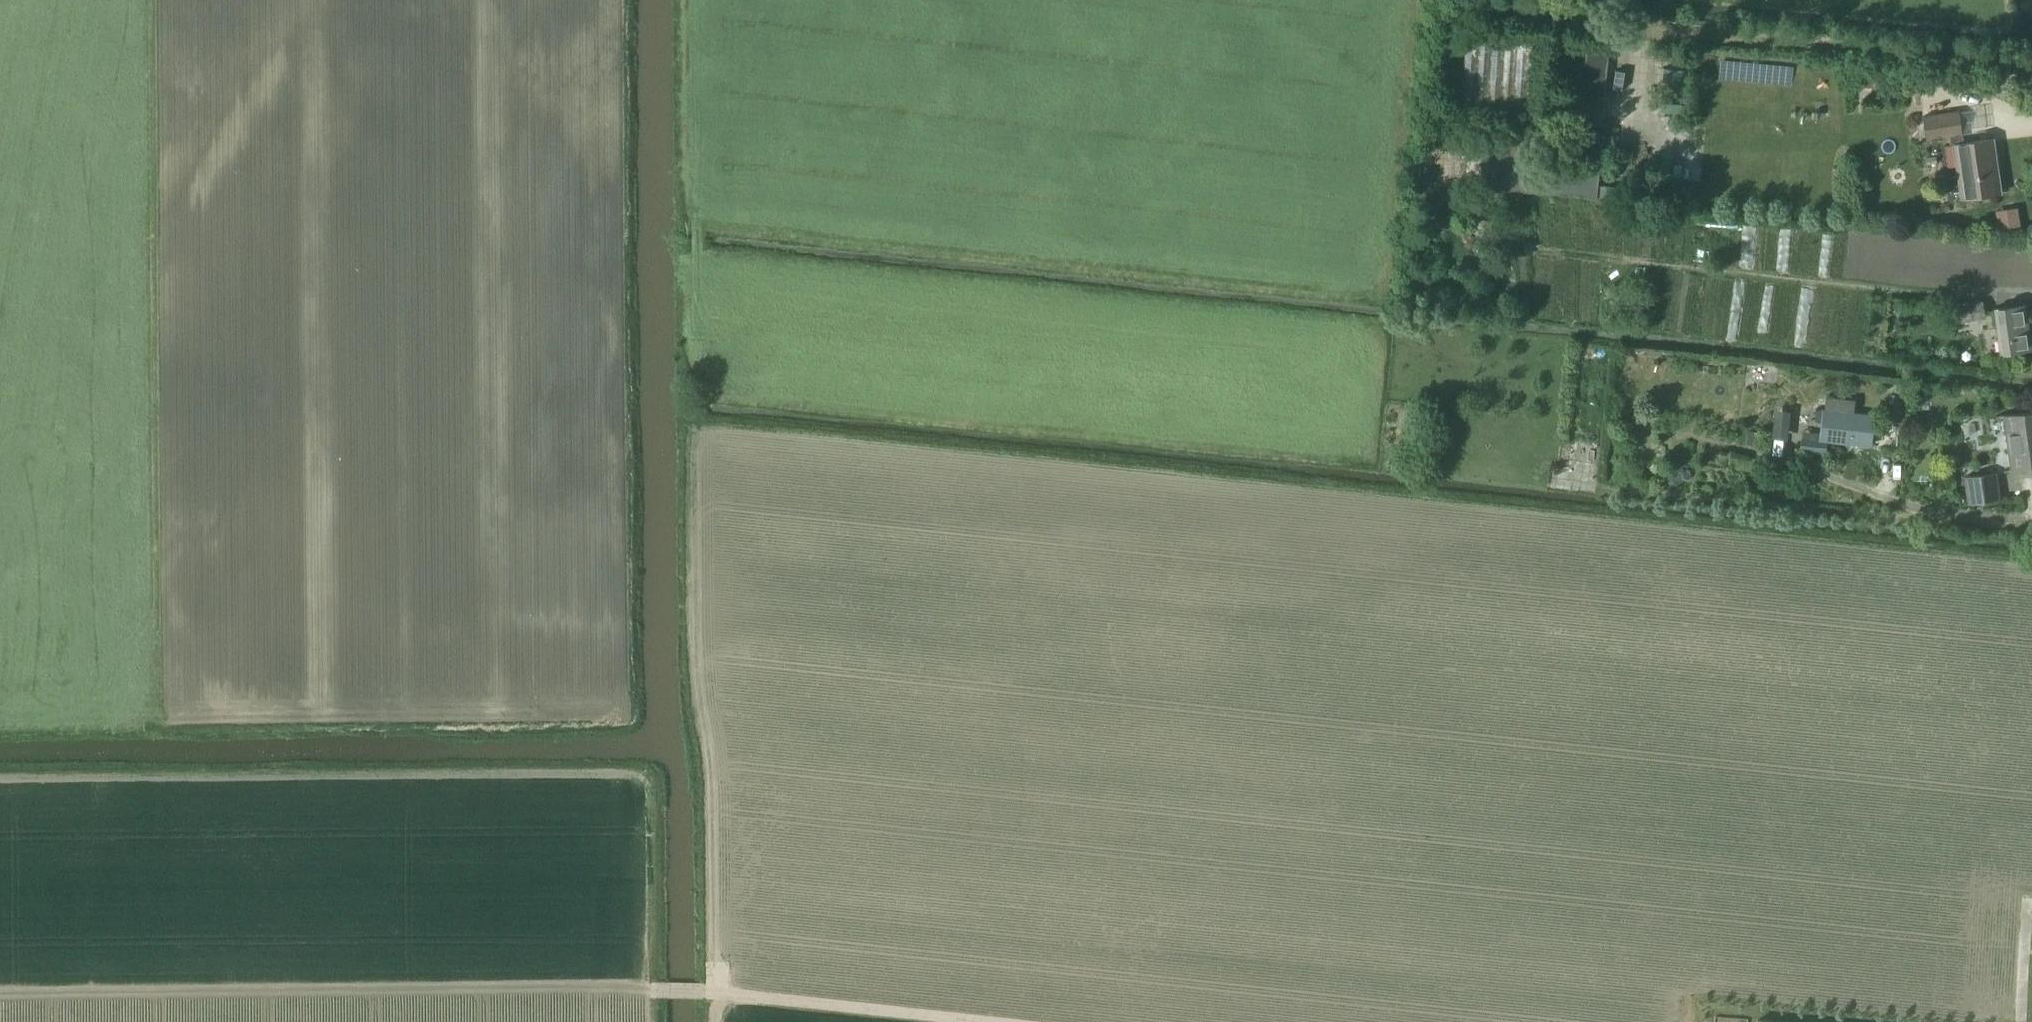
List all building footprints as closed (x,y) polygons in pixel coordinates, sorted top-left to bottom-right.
[(1460,116),(1537,122),(1543,40),(1465,36),(1460,116)] [(1583,94),(1603,96),(1609,44),(1588,42),(1583,94)] [(1855,85),(1878,87),(1879,77),(1855,75),(1855,85)] [(1923,117),(1927,140),(1951,136),(1961,200),(2001,194),(1992,138),(1963,143),(1958,112),(1923,117)] [(1614,132),(1593,129),(1589,157),(1611,160),(1614,132)] [(1519,142),(1497,140),(1492,188),(1596,198),(1596,197),(1627,200),(1629,187),(1597,183),(1599,169),(1517,160),(1519,142)] [(1996,209),(1999,232),(2020,229),(2017,205),(1996,209)] [(1981,301),(1949,305),(1951,322),(1984,317),(1981,301)] [(1996,310),(2002,355),(2031,351),(2025,306),(1996,310)] [(1817,408),(1815,420),(1822,420),(1820,439),(1869,445),(1873,414),(1855,412),(1824,409),(1817,408)] [(2012,472),(2031,469),(2031,411),(2004,415),(2012,472)] [(1963,478),(1967,504),(2000,499),(1996,472),(1963,478)]
